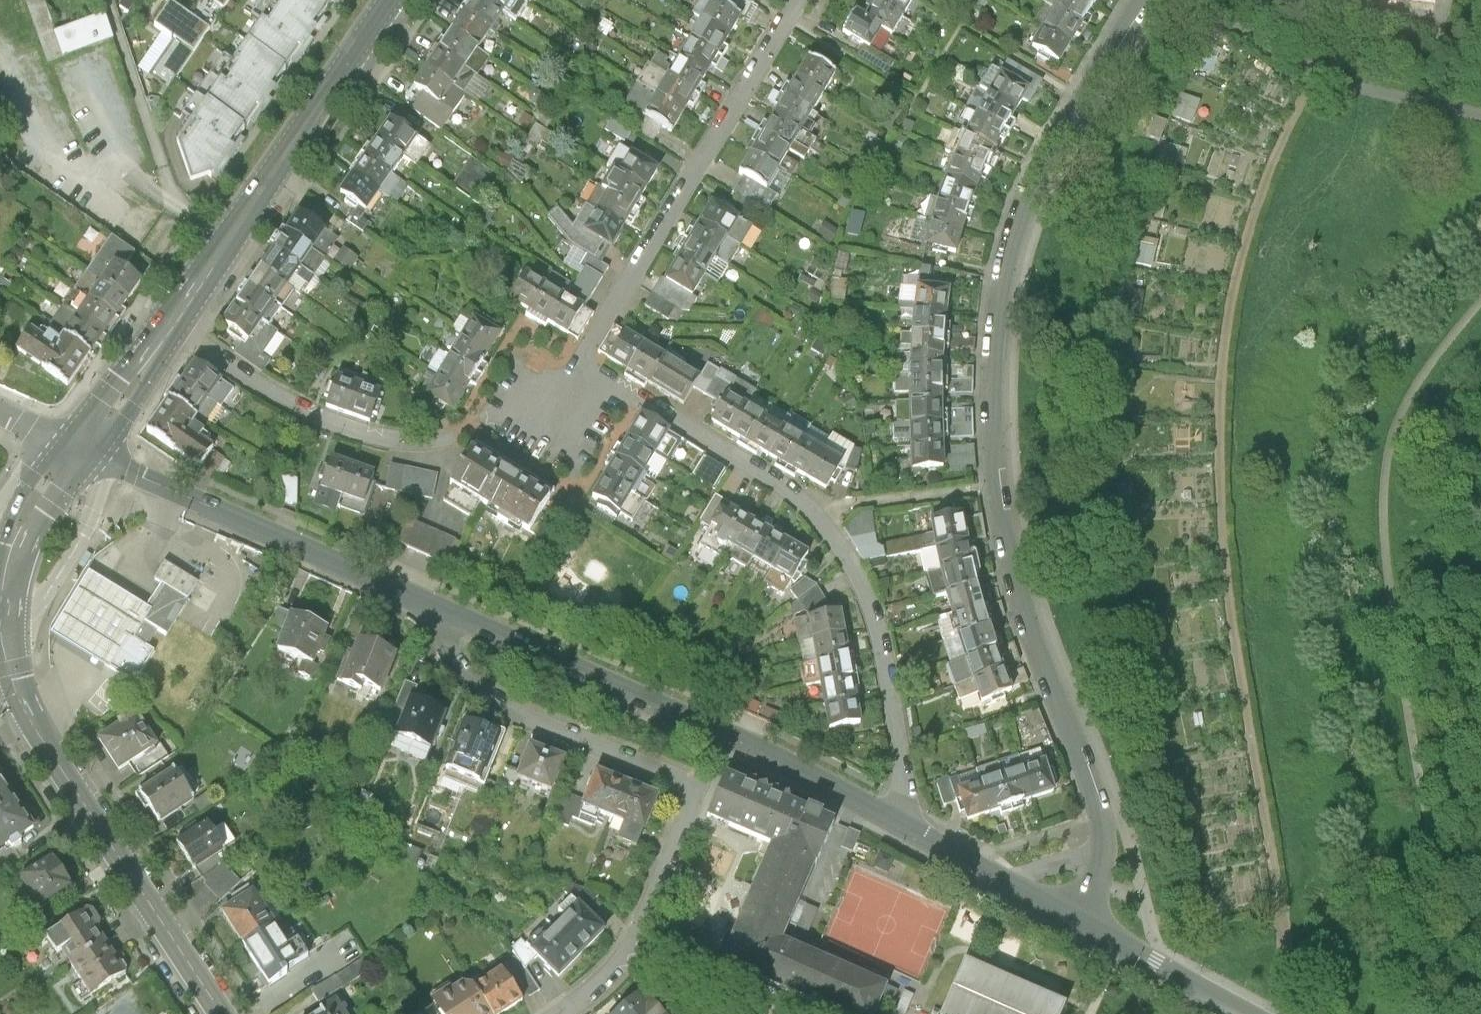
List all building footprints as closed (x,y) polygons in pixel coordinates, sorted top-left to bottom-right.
[(49,63),(67,56),(115,39),(106,15),(58,32),(46,0),(26,0),(49,63)] [(205,1),(193,20),(213,31),(234,0),(204,0),(205,1)] [(292,0),(282,0),(270,16),(309,43),(324,21),(292,0)] [(338,0),(292,0),(324,21),(338,0)] [(466,11),(491,29),(505,11),(489,0),(474,0),(466,11)] [(505,11),(513,0),(489,0),(505,11)] [(746,0),(727,0),(725,3),(746,15),(753,4),(746,0)] [(863,19),(880,29),(890,35),(901,16),(875,0),(874,0),(863,19)] [(901,16),(910,0),(875,0),(901,16)] [(1052,7),(1079,24),(1091,5),(1083,0),(1056,0),(1052,7)] [(716,2),(704,20),(731,37),(742,18),(716,2)] [(1043,2),(1032,21),(1040,26),(1052,7),(1043,2)] [(213,31),(193,20),(174,7),(160,28),(178,40),(164,60),(184,74),(213,31)] [(1052,7),(1040,26),(1068,43),(1079,24),(1052,7)] [(466,11),(453,29),(478,48),(491,29),(466,11)] [(844,32),(865,45),(869,47),(880,29),(863,19),(855,14),(844,32)] [(309,43),(270,16),(256,38),(295,64),(309,43)] [(604,18),(597,30),(607,36),(614,24),(604,18)] [(704,20),(693,39),(719,55),(731,37),(704,20)] [(1029,46),(1040,26),(1032,21),(1031,21),(1019,40),(1029,46)] [(1040,26),(1029,46),(1056,62),(1068,43),(1040,26)] [(453,29),(440,47),(476,74),(489,56),(478,48),(453,29)] [(295,64),(256,38),(242,59),(281,85),(295,64)] [(693,39),(681,58),(708,74),(719,55),(693,39)] [(865,45),(859,56),(888,73),(894,62),(869,47),(865,45)] [(440,47),(426,65),(463,92),(476,74),(440,47)] [(658,51),(649,64),(670,77),(675,68),(666,62),(668,58),(658,51)] [(675,68),(670,77),(696,93),(708,74),(681,58),(675,68)] [(806,58),(795,76),(823,93),(834,75),(806,58)] [(281,85),(242,59),(227,80),(266,106),(281,85)] [(963,69),(946,59),(941,67),(958,77),(963,69)] [(1009,61),(1001,74),(1026,89),(1021,98),(1028,102),(1041,80),(1009,61)] [(649,64),(637,83),(658,95),(670,77),(649,64)] [(426,65),(414,83),(424,91),(453,112),(466,94),(463,92),(426,65)] [(999,73),(987,94),(1014,110),(1021,98),(1026,89),(1001,74),(999,73)] [(795,76),(783,95),(812,112),(823,93),(795,76)] [(670,77),(658,95),(685,112),(696,93),(670,77)] [(213,102),(252,128),(266,106),(227,80),(213,102)] [(944,86),(935,82),(931,89),(940,94),(944,86)] [(626,102),(646,114),(658,95),(637,83),(626,102)] [(424,91),(413,106),(442,127),(453,112),(424,91)] [(987,94),(976,112),(1003,128),(1014,110),(987,94)] [(658,95),(646,114),(673,131),(685,112),(658,95)] [(783,95),(772,113),(800,130),(812,112),(783,95)] [(199,123),(237,149),(252,128),(213,102),(199,123)] [(524,112),(518,122),(527,127),(533,117),(524,112)] [(816,114),(812,112),(800,130),(808,135),(814,124),(811,122),(816,114)] [(976,112),(964,132),(991,148),(1003,128),(976,112)] [(772,113),(761,132),(789,149),(793,142),(800,130),(772,113)] [(417,162),(429,144),(391,118),(378,136),(404,154),(417,162)] [(631,130),(613,118),(606,129),(625,140),(631,130)] [(905,119),(901,128),(909,132),(913,123),(905,119)] [(199,123),(184,144),(198,183),(223,170),(237,149),(199,123)] [(536,123),(526,141),(533,145),(536,146),(541,137),(548,141),(553,132),(536,123)] [(808,135),(800,130),(793,142),(806,150),(813,138),(808,135)] [(761,132),(750,150),(778,168),(789,149),(761,132)] [(964,132),(954,153),(983,165),(991,148),(964,132)] [(893,133),(887,144),(897,150),(903,139),(893,133)] [(378,136),(365,154),(392,172),(404,154),(378,136)] [(526,141),(517,158),(524,162),(533,145),(526,141)] [(1160,164),(1176,168),(1181,146),(1165,142),(1160,164)] [(750,150),(738,170),(742,172),(766,187),(778,168),(750,150)] [(500,153),(495,161),(507,168),(515,155),(507,151),(504,155),(500,153)] [(634,151),(622,170),(649,187),(661,168),(634,151)] [(954,153),(945,176),(974,188),(983,165),(954,153)] [(365,154),(353,173),(379,191),(392,172),(365,154)] [(472,156),(452,184),(480,203),(500,175),(472,156)] [(603,186),(610,190),(637,207),(649,187),(622,170),(615,166),(603,186)] [(742,172),(731,191),(764,211),(775,192),(766,187),(742,172)] [(353,173),(340,191),(358,203),(366,209),(379,191),(353,173)] [(945,176),(937,198),(963,208),(966,197),(969,198),(974,188),(945,176)] [(600,184),(588,203),(598,209),(610,190),(603,186),(600,184)] [(610,190),(598,209),(626,226),(637,207),(610,190)] [(848,202),(841,198),(837,203),(845,208),(848,202)] [(937,198),(930,221),(960,230),(963,220),(959,218),(963,208),(937,198)] [(707,200),(696,219),(723,236),(735,217),(707,200)] [(358,203),(346,220),(364,233),(370,223),(361,217),(366,209),(358,203)] [(559,206),(548,215),(571,244),(601,262),(611,245),(585,230),(598,209),(588,203),(574,226),(559,206)] [(487,206),(477,222),(487,229),(492,222),(490,220),(495,211),(487,206)] [(626,226),(598,209),(585,230),(611,245),(613,247),(626,226)] [(295,221),(288,230),(313,248),(327,229),(302,211),(295,221)] [(863,217),(849,213),(844,232),(857,235),(863,217)] [(749,225),(735,217),(723,236),(738,245),(749,225)] [(696,219),(684,239),(712,255),(723,236),(696,219)] [(836,230),(823,221),(817,231),(823,236),(820,240),(827,245),(836,230)] [(930,221),(924,244),(955,251),(960,230),(930,221)] [(327,229),(313,248),(325,256),(339,237),(327,229)] [(288,230),(276,247),(301,265),(313,248),(288,230)] [(1136,259),(1156,263),(1161,238),(1141,234),(1136,259)] [(738,245),(723,236),(712,255),(726,264),(738,245)] [(103,282),(128,300),(141,281),(134,276),(136,272),(126,265),(135,253),(112,237),(88,272),(103,282)] [(565,264),(582,275),(587,267),(603,277),(609,267),(601,262),(571,244),(559,237),(551,250),(565,264)] [(684,239),(673,258),(700,275),(712,255),(684,239)] [(921,264),(925,248),(900,240),(895,260),(921,264)] [(276,247),(263,266),(288,284),(295,274),(301,265),(276,247)] [(343,247),(335,259),(350,270),(358,257),(343,247)] [(313,248),(301,265),(314,274),(326,257),(325,256),(313,248)] [(712,255),(700,275),(715,283),(726,264),(712,255)] [(673,258),(661,278),(689,294),(700,275),(673,258)] [(314,274),(301,265),(295,274),(307,283),(314,274)] [(263,266),(250,283),(276,301),(288,284),(263,266)] [(818,266),(812,276),(823,282),(828,272),(818,266)] [(582,275),(568,297),(585,307),(603,277),(587,267),(582,275)] [(88,272),(75,290),(90,301),(115,318),(120,321),(127,312),(124,310),(122,309),(128,300),(103,282),(88,272)] [(511,299),(531,311),(547,284),(527,272),(511,299)] [(897,308),(912,310),(914,287),(916,287),(917,278),(901,276),(897,308)] [(661,278),(651,294),(678,309),(689,308),(695,298),(689,294),(661,278)] [(250,283),(237,302),(263,320),(276,301),(250,283)] [(531,311),(550,322),(566,296),(547,284),(531,311)] [(914,287),(912,310),(944,314),(947,291),(916,287),(914,287)] [(810,289),(805,297),(815,303),(819,295),(810,289)] [(75,290),(63,308),(78,318),(103,336),(108,339),(109,337),(120,321),(115,318),(90,301),(75,290)] [(678,309),(651,294),(644,305),(674,323),(681,312),(678,309)] [(550,322),(569,334),(585,307),(568,297),(566,296),(550,322)] [(236,301),(222,321),(247,339),(248,339),(263,320),(237,302),(236,301)] [(585,307),(569,334),(579,340),(595,313),(585,307)] [(63,308),(50,327),(65,337),(90,354),(96,345),(99,347),(101,348),(108,339),(103,336),(78,318),(63,308)] [(773,320),(758,310),(753,318),(762,323),(763,322),(769,326),(773,320)] [(912,310),(909,332),(939,336),(941,324),(943,324),(944,314),(912,310)] [(474,318),(463,337),(491,353),(502,334),(474,318)] [(247,339),(244,342),(261,354),(278,330),(263,320),(248,339),(247,339)] [(599,354),(608,359),(624,334),(614,328),(599,354)] [(838,337),(835,329),(826,332),(834,351),(845,350),(840,337),(838,337)] [(31,332),(18,351),(43,368),(42,369),(67,387),(87,359),(90,354),(65,337),(60,344),(49,336),(44,342),(31,332)] [(899,345),(908,345),(909,332),(899,332),(899,345)] [(908,345),(908,356),(938,357),(939,336),(909,332),(908,345)] [(624,334),(608,359),(626,370),(642,345),(624,334)] [(479,373),(491,353),(463,337),(451,356),(479,373)] [(242,341),(235,351),(262,370),(269,360),(261,354),(244,342),(242,341)] [(663,358),(642,345),(626,370),(647,383),(663,358)] [(537,346),(527,362),(538,368),(547,353),(537,346)] [(714,351),(706,363),(716,369),(724,357),(714,351)] [(451,356),(439,376),(467,393),(479,373),(451,356)] [(908,356),(907,379),(937,378),(938,357),(908,356)] [(828,357),(823,364),(829,368),(833,361),(828,357)] [(697,379),(663,358),(647,383),(682,404),(692,387),(697,379)] [(222,380),(194,361),(182,380),(209,399),(222,380)] [(860,362),(848,361),(848,373),(860,373),(860,362)] [(697,379),(692,387),(704,394),(718,371),(716,369),(706,363),(697,379)] [(972,366),(946,365),(946,378),(972,379),(972,366)] [(718,371),(704,394),(720,403),(735,378),(720,369),(718,371)] [(361,380),(339,373),(327,408),(349,415),(361,380)] [(456,413),(467,393),(439,376),(428,396),(456,413)] [(209,399),(182,380),(178,377),(165,396),(170,399),(197,417),(205,423),(218,404),(209,399)] [(720,403),(708,422),(728,434),(745,407),(755,390),(735,378),(720,403)] [(908,392),(908,402),(939,401),(939,391),(937,391),(937,378),(907,379),(908,392)] [(972,393),(972,379),(946,378),(945,392),(972,393)] [(893,392),(908,392),(907,379),(893,379),(893,392)] [(381,387),(361,380),(349,415),(370,422),(381,387)] [(850,397),(843,400),(846,408),(854,405),(850,397)] [(193,424),(197,417),(170,399),(148,430),(160,438),(204,468),(215,452),(213,448),(200,439),(205,432),(193,424)] [(908,402),(908,424),(940,423),(939,401),(908,402)] [(763,417),(745,407),(728,434),(746,445),(763,417)] [(971,408),(945,409),(945,422),(972,422),(971,408)] [(793,413),(783,430),(802,441),(812,424),(793,413)] [(644,415),(629,438),(657,454),(671,431),(644,415)] [(783,430),(763,417),(746,445),(767,457),(783,430)] [(972,422),(945,422),(946,436),(972,436),(972,422)] [(908,438),(908,445),(940,445),(940,423),(908,424),(908,438)] [(892,438),(908,438),(908,424),(892,424),(892,438)] [(802,441),(783,430),(767,457),(785,468),(802,441)] [(829,436),(820,452),(839,464),(838,467),(842,468),(848,448),(848,447),(829,436)] [(629,438),(618,457),(645,474),(657,454),(629,438)] [(820,452),(802,441),(785,468),(804,480),(820,452)] [(940,467),(940,445),(908,445),(908,467),(940,467)] [(861,452),(848,448),(842,468),(856,473),(861,452)] [(225,459),(215,452),(204,468),(203,469),(213,476),(225,459)] [(450,485),(479,502),(499,469),(470,452),(450,485)] [(839,464),(820,452),(804,480),(823,491),(838,467),(839,464)] [(667,461),(657,454),(645,474),(649,476),(656,480),(667,461)] [(726,472),(701,456),(690,474),(715,489),(726,472)] [(618,457),(606,477),(634,493),(645,474),(618,457)] [(333,458),(322,489),(343,497),(354,465),(333,458)] [(354,465),(343,497),(340,506),(365,515),(376,484),(371,482),(375,473),(354,465)] [(438,475),(391,465),(386,489),(433,500),(438,475)] [(499,469),(479,502),(528,532),(539,514),(549,498),(499,469)] [(649,476),(645,474),(634,493),(647,501),(655,487),(646,481),(649,476)] [(622,513),(634,493),(606,477),(594,497),(622,513)] [(450,485),(441,501),(469,518),(479,502),(450,485)] [(716,496),(701,522),(711,528),(712,526),(721,510),(728,514),(731,509),(730,508),(732,505),(716,496)] [(750,520),(731,509),(728,514),(721,510),(712,526),(719,530),(716,535),(735,546),(750,520)] [(539,514),(528,532),(536,537),(547,519),(539,514)] [(840,518),(839,526),(849,541),(873,536),(870,514),(840,518)] [(961,514),(929,519),(932,535),(935,548),(965,541),(961,514)] [(769,531),(750,520),(735,546),(754,557),(769,531)] [(408,522),(399,544),(451,564),(459,543),(408,522)] [(788,542),(769,531),(754,557),(773,568),(788,542)] [(932,535),(875,545),(882,549),(883,557),(935,548),(932,535)] [(873,536),(849,541),(861,562),(869,560),(882,558),(883,557),(882,549),(875,545),(873,536)] [(969,564),(965,541),(935,548),(939,570),(969,564)] [(807,553),(788,542),(773,568),(792,579),(807,553)] [(869,560),(870,570),(883,567),(882,558),(869,560)] [(162,585),(139,620),(141,621),(131,637),(125,633),(105,666),(136,684),(155,653),(146,648),(156,631),(166,637),(192,593),(198,584),(165,564),(160,572),(155,581),(162,585)] [(974,585),(969,564),(939,570),(945,592),(974,585)] [(51,636),(87,657),(109,671),(129,639),(133,641),(152,611),(124,594),(89,573),(51,636)] [(805,579),(790,590),(799,601),(818,587),(805,579)] [(980,606),(974,585),(945,592),(950,615),(980,606)] [(799,601),(791,606),(795,615),(806,610),(809,614),(828,602),(818,587),(799,601)] [(985,629),(980,606),(950,615),(957,636),(985,629)] [(284,635),(292,614),(280,609),(272,630),(284,635)] [(849,634),(845,612),(813,617),(816,639),(849,634)] [(292,614),(284,635),(278,651),(304,661),(299,674),(310,679),(315,665),(313,664),(318,651),(324,654),(327,646),(326,645),(328,641),(322,639),(327,628),(321,626),(322,623),(312,619),(310,622),(292,614)] [(936,619),(941,641),(957,636),(950,615),(936,619)] [(813,617),(795,620),(799,642),(816,639),(813,617)] [(992,649),(985,629),(957,636),(964,658),(992,649)] [(852,657),(849,634),(816,639),(820,662),(852,657)] [(941,641),(949,664),(964,658),(957,636),(941,641)] [(338,682),(361,691),(363,686),(380,693),(395,655),(375,647),(376,644),(365,640),(363,643),(360,642),(354,656),(348,654),(338,682)] [(994,648),(992,649),(964,658),(971,679),(1001,669),(994,648)] [(856,679),(852,657),(820,662),(823,685),(856,679)] [(945,666),(953,686),(971,679),(964,658),(949,664),(945,666)] [(1010,690),(1001,669),(971,679),(977,692),(980,701),(1010,690)] [(860,702),(856,679),(823,685),(827,707),(860,702)] [(953,686),(958,699),(977,692),(971,679),(953,686)] [(395,709),(407,713),(412,701),(417,688),(406,683),(395,709)] [(788,704),(745,685),(735,708),(778,727),(788,704)] [(417,759),(426,762),(445,714),(412,701),(407,713),(397,736),(422,746),(417,759)] [(863,724),(860,702),(827,707),(831,729),(863,724)] [(131,764),(157,746),(137,717),(100,741),(119,771),(131,764)] [(480,785),(485,787),(504,738),(496,735),(497,732),(486,728),(485,730),(465,723),(446,771),(447,771),(443,780),(477,793),(480,785)] [(131,764),(139,777),(168,758),(160,744),(157,746),(131,764)] [(518,780),(519,780),(551,793),(563,761),(530,748),(520,774),(518,780)] [(1044,762),(1023,769),(1032,799),(1053,792),(1044,762)] [(498,787),(514,793),(519,780),(518,780),(520,774),(505,768),(498,787)] [(1023,769),(1001,775),(1010,805),(1032,799),(1023,769)] [(176,771),(138,795),(159,826),(196,802),(176,771)] [(601,815),(613,820),(626,787),(624,786),(625,783),(612,778),(611,780),(597,775),(586,803),(583,810),(600,817),(601,815)] [(935,779),(942,803),(954,800),(948,779),(947,775),(935,779)] [(989,812),(1010,805),(1001,775),(979,782),(989,812)] [(707,819),(771,846),(720,965),(835,1013),(875,1013),(886,988),(789,945),(796,928),(788,925),(814,865),(816,866),(834,822),(820,816),(821,814),(808,809),(807,811),(726,776),(707,819)] [(956,776),(948,779),(954,800),(961,798),(958,789),(960,788),(956,776)] [(10,798),(0,782),(0,804),(10,798)] [(967,818),(989,812),(979,782),(960,788),(958,789),(961,798),(967,818)] [(630,788),(626,787),(613,820),(625,825),(617,843),(636,851),(649,816),(657,819),(662,807),(654,804),(656,799),(642,793),(643,791),(631,786),(630,788)] [(0,804),(0,849),(10,843),(14,848),(37,833),(12,796),(10,798),(0,804)] [(586,803),(566,796),(556,824),(568,829),(572,820),(578,822),(580,817),(583,810),(586,803)] [(432,799),(426,824),(448,829),(455,805),(432,799)] [(600,817),(583,810),(580,817),(597,824),(600,817)] [(207,823),(176,843),(194,871),(225,852),(207,823)] [(849,829),(841,847),(852,852),(860,833),(849,829)] [(73,888),(54,859),(22,881),(41,909),(73,888)] [(571,901),(583,912),(598,898),(572,887),(565,894),(571,901)] [(257,898),(254,892),(251,894),(248,888),(231,899),(229,896),(216,908),(218,911),(221,914),(222,916),(242,948),(275,926),(272,922),(283,916),(267,892),(257,898)] [(583,912),(571,901),(559,914),(565,920),(555,930),(581,955),(603,932),(583,912)] [(86,914),(46,941),(57,957),(61,954),(69,966),(105,942),(86,914)] [(671,943),(704,957),(713,936),(680,922),(671,943)] [(275,926),(242,948),(262,978),(263,980),(269,988),(288,976),(287,973),(309,958),(307,956),(291,932),(282,938),(275,926)] [(539,933),(526,946),(537,957),(558,978),(581,955),(555,930),(545,940),(539,933)] [(520,941),(511,950),(515,957),(525,970),(537,957),(526,946),(520,941)] [(105,942),(69,966),(90,997),(126,972),(105,942)] [(515,957),(504,964),(511,973),(513,974),(530,998),(539,992),(525,970),(515,957)] [(364,958),(334,977),(342,989),(372,971),(364,958)] [(965,962),(942,1013),(1062,1013),(1066,1005),(965,962)] [(490,1013),(504,1013),(523,1002),(502,972),(474,990),(490,1013)] [(334,977),(310,992),(314,998),(318,1005),(342,989),(334,977)] [(433,1002),(441,1013),(490,1013),(474,990),(463,988),(453,994),(451,991),(433,1002)] [(629,1013),(662,1013),(653,1004),(651,1004),(641,992),(624,1007),(629,1013)] [(338,1001),(318,1013),(346,1013),(338,1001)]
